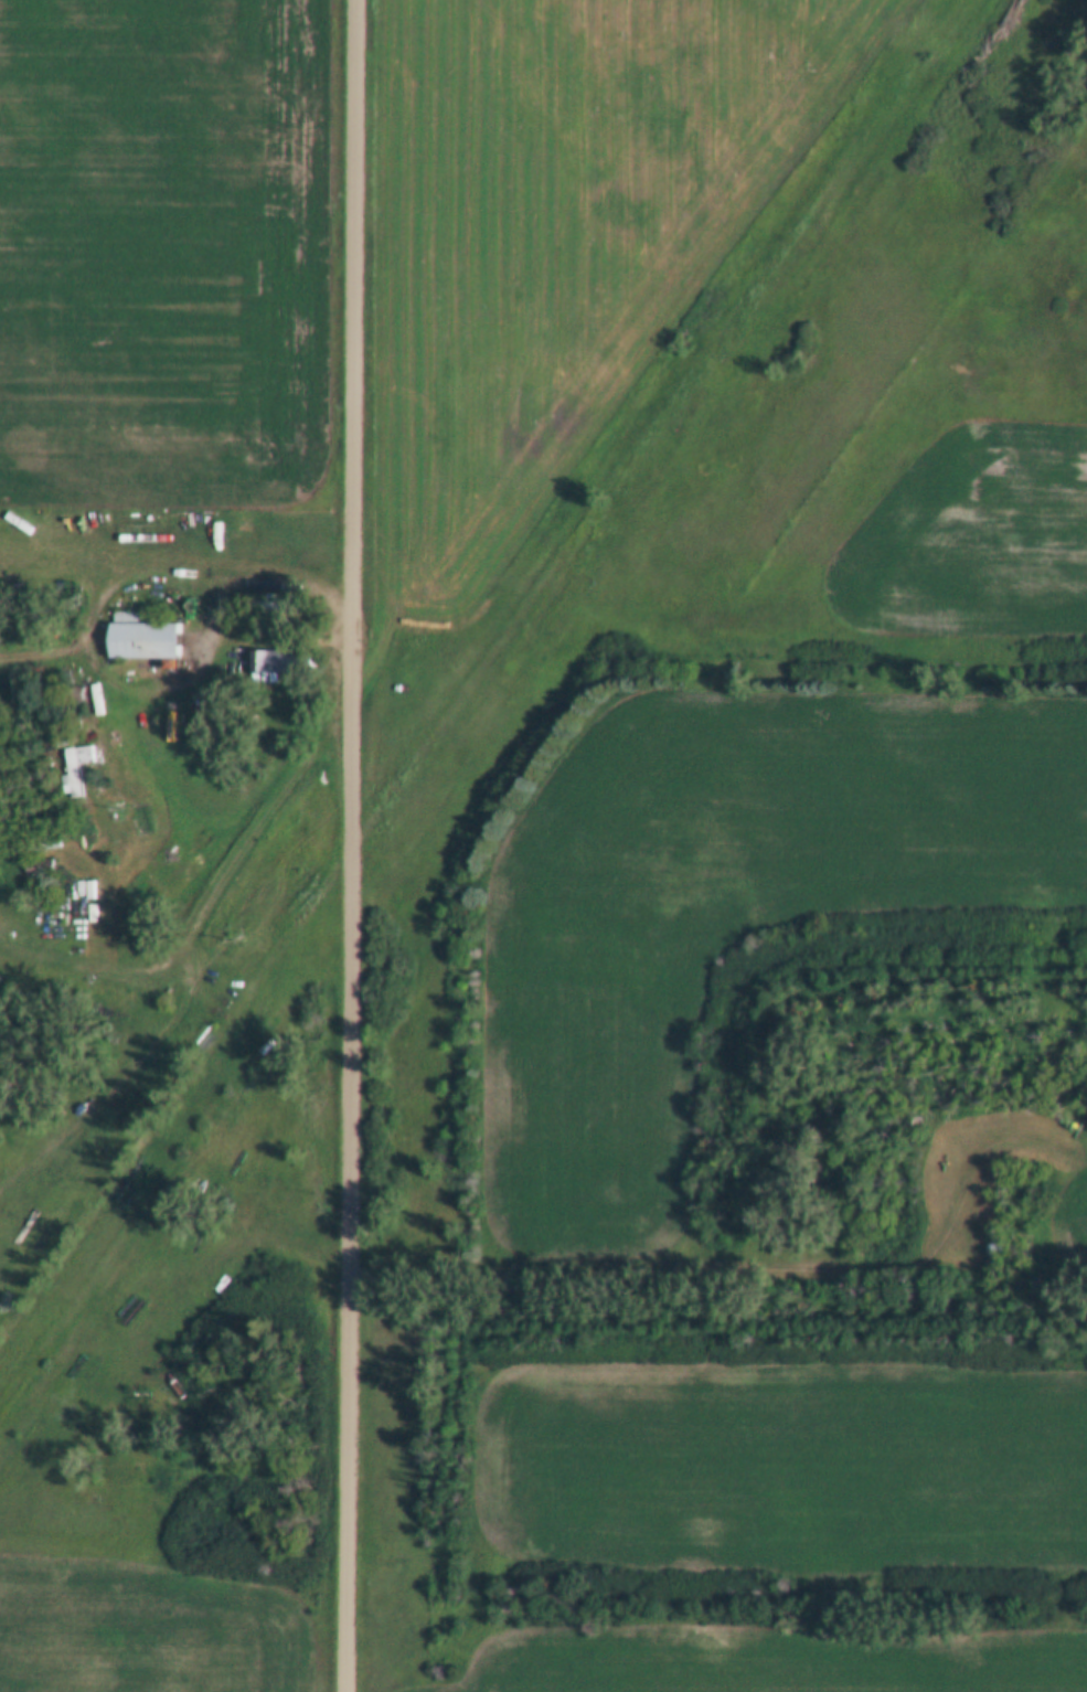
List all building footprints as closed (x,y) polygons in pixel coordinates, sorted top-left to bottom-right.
[(179,657),(179,621),(110,621),(110,657),(179,657)] [(278,673),(278,648),(253,648),(253,673),(278,673)] [(65,746),(70,795),(81,795),(79,762),(96,760),(95,743),(65,746)] [(25,874),(52,871),(51,857),(24,860),(25,874)]
